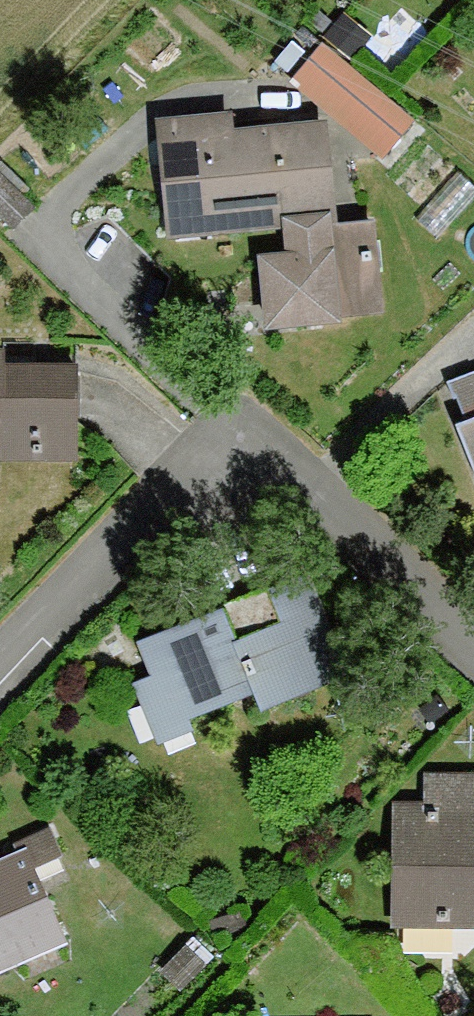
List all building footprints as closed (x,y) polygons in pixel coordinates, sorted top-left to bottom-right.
[(392,149),(428,110),(338,27),(302,65),(392,149)] [(233,126),(160,129),(163,219),(218,218),(219,238),(286,235),(286,256),(271,257),(273,334),(332,332),(332,324),(383,322),(379,226),(328,228),(325,135),(233,138),(233,126)] [(12,237),(35,213),(0,179),(0,225),(12,237)] [(0,354),(0,454),(3,454),(3,469),(30,469),(30,454),(81,454),(80,366),(8,367),(8,354),(0,354)] [(447,398),(473,474),(473,388),(447,398)] [(192,724),(255,699),(262,716),(352,681),(312,577),(272,592),(278,609),(230,627),(224,612),(140,644),(155,683),(174,676),(192,724)] [(431,778),(431,804),(396,804),(395,932),(473,932),(473,778),(431,778)] [(65,944),(29,854),(0,865),(0,971),(65,944)] [(206,970),(186,951),(162,977),(182,995),(206,970)]
